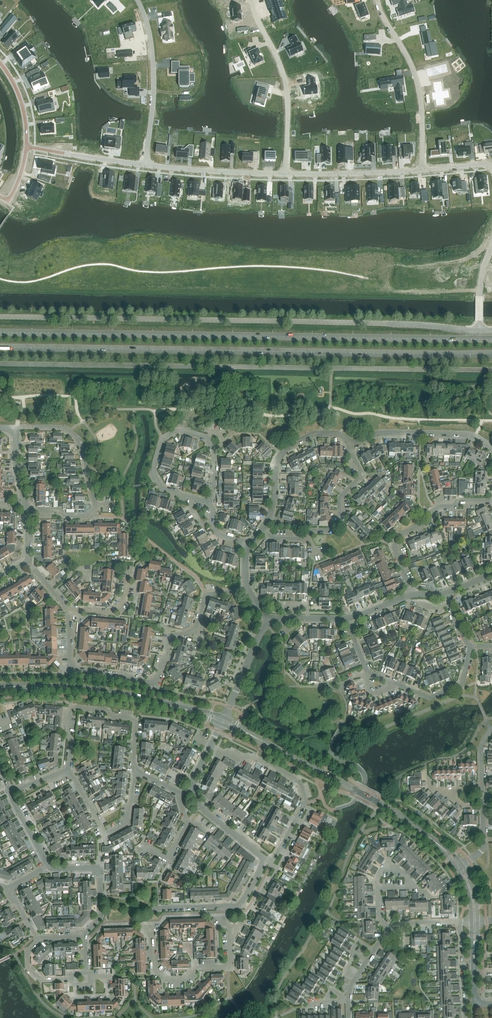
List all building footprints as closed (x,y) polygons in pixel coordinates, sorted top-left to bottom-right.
[(267,2),(272,17),(273,16),(275,21),(285,18),(279,0),(273,0),(267,2)] [(393,6),(400,4),(401,6),(399,6),(400,9),(398,10),(400,17),(412,13),(409,6),(407,7),(406,2),(410,1),(409,0),(391,0),(393,6)] [(364,3),(355,7),(360,19),(361,19),(362,20),(365,19),(365,18),(369,16),(364,3)] [(240,6),(231,7),(232,21),(241,20),(240,6)] [(7,30),(16,19),(12,15),(2,26),(7,30)] [(163,30),(161,31),(162,37),(164,37),(164,41),(166,40),(166,41),(171,41),(173,40),(172,32),(173,32),(172,26),(171,26),(170,22),(164,23),(164,26),(162,26),(163,30)] [(134,24),(122,27),(126,40),(134,38),(132,33),(136,32),(134,24)] [(12,32),(2,42),(8,49),(19,38),(12,32)] [(428,32),(421,33),(424,45),(426,45),(428,57),(437,55),(434,43),(431,44),(428,32)] [(293,48),(287,51),(291,58),(304,53),(300,45),(299,45),(296,38),(290,41),(293,48)] [(15,57),(22,67),(30,61),(36,57),(33,53),(31,53),(28,48),(29,48),(29,47),(27,44),(17,50),(20,54),(15,57)] [(366,45),(365,51),(368,51),(368,54),(380,55),(381,46),(366,45)] [(251,49),(245,51),(246,55),(249,54),(254,66),(263,62),(257,50),(253,52),(251,49)] [(444,65),(430,68),(433,76),(446,72),(444,65)] [(32,78),(29,80),(32,85),(33,85),(35,91),(41,88),(41,87),(46,85),(43,80),(45,79),(42,74),(41,74),(38,68),(29,72),(32,78)] [(172,68),(172,73),(179,73),(179,77),(180,77),(180,85),(180,86),(181,87),(182,87),(183,87),(184,87),(188,87),(188,82),(194,82),(194,75),(188,75),(188,68),(172,68)] [(108,69),(97,70),(97,73),(98,73),(100,73),(100,78),(109,77),(108,69)] [(124,83),(117,83),(117,89),(130,89),(130,96),(139,96),(139,89),(134,89),(134,83),(136,83),(136,76),(124,76),(124,83)] [(402,77),(381,81),(382,84),(382,88),(391,86),(394,86),(397,102),(404,101),(402,93),(401,93),(401,89),(402,88),(401,86),(401,84),(403,84),(402,77)] [(304,88),(305,97),(317,96),(316,87),(315,80),(307,81),(308,88),(304,88)] [(435,92),(432,93),(433,100),(435,100),(436,106),(444,104),(443,98),(446,98),(445,91),(442,91),(441,81),(433,83),(434,91),(435,90),(435,92)] [(257,83),(254,94),(257,95),(255,104),(264,106),(267,93),(262,91),(263,85),(257,83)] [(44,98),(36,100),(40,113),(52,110),(49,100),(45,101),(44,98)] [(53,125),(41,125),(42,134),(54,133),(53,125)] [(106,140),(104,149),(112,151),(114,151),(115,149),(120,150),(121,138),(115,137),(115,138),(114,141),(106,140)] [(439,151),(430,152),(431,157),(450,155),(449,150),(446,150),(445,141),(438,142),(439,151)] [(466,147),(458,148),(458,156),(470,155),(470,153),(474,152),(473,142),(466,143),(466,147)] [(222,146),(221,161),(230,162),(230,155),(231,155),(234,155),(235,143),(230,143),(230,146),(222,146)] [(479,146),(480,154),(485,153),(485,154),(489,153),(491,153),(491,144),(479,146)] [(177,149),(176,158),(188,159),(188,153),(193,154),(193,146),(189,145),(188,150),(177,149)] [(362,154),(360,154),(360,158),(362,158),(362,163),(371,163),(371,157),(374,157),(374,145),(367,145),(367,146),(367,149),(363,149),(362,149),(362,154)] [(156,146),(155,154),(167,155),(168,147),(156,146)] [(391,146),(383,147),(383,149),(384,162),(392,162),(392,157),(396,157),(396,155),(395,148),(391,148),(391,146)] [(413,146),(403,147),(403,159),(410,159),(410,155),(413,155),(413,146)] [(201,147),(200,160),(209,161),(210,157),(210,155),(215,155),(215,150),(210,149),(210,147),(201,147)] [(316,155),(316,164),(317,164),(317,162),(326,162),(326,164),(330,163),(330,164),(330,148),(330,149),(321,149),(321,156),(317,156),(317,155),(316,155)] [(347,148),(338,148),(338,164),(345,164),(348,164),(347,162),(347,161),(353,161),(353,148),(347,148)] [(265,153),(264,161),(275,162),(276,153),(272,153),(272,151),(268,151),(268,153),(265,153)] [(242,155),(242,163),(252,163),(252,160),(258,161),(258,153),(250,153),(250,155),(242,155)] [(295,153),(295,160),(307,160),(307,162),(311,162),(311,153),(295,153)] [(40,160),(38,169),(52,171),(53,162),(40,160)] [(100,175),(99,186),(102,187),(102,188),(112,189),(112,185),(115,186),(115,179),(113,179),(114,174),(104,173),(104,175),(100,175)] [(126,176),(124,189),(134,190),(134,189),(137,189),(138,183),(135,183),(135,177),(126,176)] [(478,180),(474,181),(475,192),(475,194),(480,194),(480,192),(487,191),(486,177),(480,178),(478,178),(478,180)] [(147,180),(146,193),(156,194),(157,181),(147,180)] [(453,183),(452,184),(453,188),(453,187),(454,191),(455,191),(455,192),(456,192),(456,191),(466,190),(466,193),(467,193),(466,182),(465,182),(465,183),(461,184),(461,183),(461,180),(453,180),(453,183)] [(30,192),(28,197),(36,201),(38,196),(41,198),(43,193),(40,192),(42,188),(44,189),(45,185),(37,181),(35,184),(33,184),(32,188),(31,188),(29,191),(30,192)] [(171,195),(170,197),(179,198),(179,196),(181,182),(172,181),(171,195)] [(190,182),(189,192),(192,192),(192,196),(198,197),(198,196),(201,196),(201,191),(198,191),(199,183),(190,182)] [(441,182),(432,182),(433,195),(441,195),(442,196),(443,196),(443,197),(444,199),(448,199),(448,197),(448,193),(447,193),(446,183),(441,184),(441,182)] [(419,183),(411,184),(411,195),(420,194),(419,183)] [(213,188),(212,198),(222,199),(223,185),(215,184),(215,188),(213,188)] [(233,185),(233,196),(238,196),(238,194),(240,194),(240,197),(240,201),(248,201),(248,197),(249,197),(250,191),(249,191),(249,189),(241,188),(240,192),(238,192),(239,186),(233,185)] [(398,185),(389,185),(389,201),(398,200),(398,198),(405,198),(404,189),(398,189),(398,185)] [(259,186),(259,198),(267,199),(267,187),(259,186)] [(367,186),(366,186),(366,187),(367,201),(376,201),(376,195),(377,195),(377,193),(376,193),(376,186),(375,186),(373,186),(370,186),(369,186),(367,187),(367,186)] [(280,187),(280,199),(286,199),(286,201),(292,201),(292,193),(288,193),(288,187),(280,187)] [(304,187),(304,200),(313,200),(313,187),(304,187)] [(334,187),(324,187),(325,201),(334,201),(334,187)] [(352,188),(346,188),(346,198),(350,198),(350,201),(359,200),(358,187),(352,187),(352,188)] [(62,441),(62,435),(53,435),(53,438),(50,438),(50,444),(57,444),(57,441),(62,441)] [(30,436),(30,442),(36,442),(36,445),(42,445),(42,439),(39,439),(39,436),(30,436)] [(185,438),(186,437),(183,437),(181,443),(179,444),(180,447),(187,449),(190,440),(185,438)] [(239,444),(241,448),(247,449),(248,439),(243,439),(243,444),(240,444),(239,444)] [(248,439),(247,449),(254,449),(256,445),(255,444),(252,444),(252,439),(248,439)] [(198,441),(195,440),(194,441),(190,440),(187,449),(194,451),(197,449),(196,447),(198,441)] [(388,453),(395,453),(395,440),(393,440),(393,444),(389,444),(385,445),(386,451),(388,451),(388,453)] [(345,458),(345,452),(342,451),(342,447),(340,447),(340,443),(337,442),(337,457),(345,458)] [(61,452),(67,452),(68,452),(70,452),(70,446),(64,446),(64,443),(57,443),(57,446),(57,449),(61,449),(61,452)] [(241,448),(239,444),(238,445),(236,447),(232,443),(229,446),(236,453),(241,448)] [(256,445),(254,449),(259,454),(266,447),(263,443),(259,447),(257,445),(256,445)] [(166,444),(165,447),(166,447),(165,451),(175,454),(176,447),(175,444),(172,445),(166,444)] [(320,448),(319,448),(316,449),(318,455),(320,455),(320,457),(326,457),(326,444),(324,444),(324,448),(320,448)] [(385,445),(382,446),(381,446),(380,446),(379,447),(378,447),(377,448),(375,444),(373,445),(379,457),(385,453),(384,452),(386,451),(385,445)] [(419,447),(416,447),(413,447),(413,444),(407,444),(407,457),(409,457),(409,453),(416,453),(416,450),(419,450),(419,447)] [(37,450),(41,450),(41,445),(34,445),(34,447),(28,447),(28,453),(37,453),(37,450)] [(371,451),(370,452),(374,459),(379,457),(373,445),(371,446),(373,450),(371,451)] [(466,445),(464,445),(462,445),(457,445),(457,446),(455,446),(455,445),(455,456),(461,456),(463,456),(464,453),(466,445)] [(474,450),(468,446),(466,445),(464,453),(463,456),(465,457),(470,460),(475,451),(475,450),(475,451),(473,451),(474,450)] [(236,453),(229,446),(225,449),(229,453),(227,455),(227,456),(231,458),(236,453)] [(306,446),(304,448),(311,459),(316,456),(318,455),(316,449),(312,449),(312,448),(308,450),(306,446)] [(268,456),(272,452),(270,449),(269,450),(266,447),(259,454),(264,459),(268,459),(268,456)] [(311,459),(304,448),(302,449),(304,452),(301,454),(301,455),(305,462),(311,459)] [(365,448),(363,449),(370,462),(374,460),(374,459),(370,452),(369,451),(368,452),(365,448)] [(366,465),(370,462),(363,449),(360,451),(363,455),(361,456),(366,465)] [(168,459),(173,460),(172,460),(173,458),(173,459),(175,454),(165,451),(164,456),(169,457),(168,459)] [(479,453),(477,452),(475,451),(470,460),(475,463),(480,455),(478,454),(479,453)] [(67,452),(61,452),(61,457),(65,457),(65,460),(67,460),(73,460),(73,455),(68,455),(68,452),(67,452)] [(206,459),(207,459),(208,456),(204,455),(202,455),(200,452),(197,454),(195,461),(205,464),(206,459)] [(296,457),(296,458),(302,468),(304,467),(302,464),(305,462),(301,455),(301,454),(297,456),(298,457),(296,457)] [(486,463),(486,462),(483,461),(485,456),(481,454),(481,455),(480,455),(475,463),(479,466),(478,468),(478,469),(486,469),(486,463)] [(291,462),(289,463),(292,469),(298,465),(300,469),(302,468),(296,458),(296,457),(295,455),(290,458),(292,462),(291,462)] [(162,462),(172,465),(173,460),(168,459),(169,457),(164,456),(164,458),(163,458),(162,462)] [(231,458),(227,456),(226,457),(226,460),(221,460),(221,465),(231,465),(231,458)] [(73,460),(67,460),(67,463),(63,463),(63,469),(69,469),(69,466),(76,466),(76,460),(73,460)] [(203,470),(203,469),(203,468),(204,468),(205,464),(195,461),(194,465),(199,467),(198,469),(203,470)] [(41,468),(41,465),(41,462),(37,462),(35,462),(35,465),(28,465),(29,471),(31,471),(37,471),(37,468),(41,468)] [(161,467),(160,466),(159,469),(165,471),(166,473),(170,472),(172,465),(162,462),(161,467)] [(404,472),(413,472),(413,468),(412,468),(412,466),(410,466),(410,464),(405,463),(405,466),(404,466),(400,466),(400,472),(404,472)] [(194,467),(192,472),(202,474),(203,470),(198,469),(199,467),(194,465),(195,466),(194,467)] [(330,471),(328,473),(332,475),(340,480),(339,480),(341,481),(344,475),(341,473),(342,471),(337,468),(334,473),(330,471)] [(58,478),(70,478),(70,475),(75,475),(76,469),(69,469),(63,469),(63,475),(58,475),(58,478)] [(486,477),(486,472),(486,469),(478,469),(478,472),(475,472),(475,478),(485,478),(485,477),(486,477)] [(328,475),(326,479),(336,485),(339,480),(340,480),(332,475),(328,473),(327,475),(328,475)] [(166,484),(169,485),(169,484),(174,485),(176,476),(169,474),(166,476),(167,478),(166,484)] [(291,474),(291,477),(288,477),(288,484),(289,484),(298,484),(302,484),(302,481),(298,481),(298,478),(300,478),(300,474),(291,474)] [(442,474),(430,477),(431,482),(440,480),(439,477),(442,476),(443,476),(442,474)] [(178,487),(181,488),(184,478),(176,476),(174,485),(178,487)] [(387,477),(386,476),(382,480),(386,484),(391,479),(388,476),(387,477)] [(203,486),(205,482),(200,480),(200,479),(201,479),(196,477),(195,479),(194,484),(203,486)] [(382,490),(387,486),(378,477),(377,478),(376,478),(373,481),(382,490)] [(67,487),(72,487),(73,487),(73,484),(79,484),(79,478),(70,478),(70,481),(67,481),(67,487)] [(323,481),(322,483),(326,485),(326,486),(333,490),(336,485),(326,479),(324,482),(323,481)] [(371,484),(369,486),(378,494),(379,493),(380,493),(382,490),(373,481),(370,484),(371,484)] [(36,491),(45,491),(45,485),(43,485),(43,482),(35,482),(35,487),(36,487),(36,491)] [(326,485),(322,483),(321,485),(324,488),(322,491),(330,495),(333,490),(326,486),(326,485)] [(197,489),(202,491),(203,486),(194,484),(192,491),(196,492),(197,489)] [(445,484),(432,487),(434,492),(442,490),(442,487),(445,486),(445,484)] [(377,496),(378,494),(369,486),(368,487),(368,486),(365,489),(370,495),(371,496),(373,493),(376,496),(377,496)] [(368,498),(370,495),(365,489),(364,488),(359,492),(369,503),(371,501),(368,498)] [(414,490),(399,490),(399,493),(404,493),(404,496),(403,498),(410,500),(411,496),(414,496),(414,490)] [(354,497),(353,498),(353,499),(357,503),(358,505),(360,502),(362,504),(364,501),(367,504),(369,503),(359,492),(354,497)] [(72,504),(75,504),(78,504),(78,501),(84,501),(84,495),(75,495),(75,498),(72,498),(72,504)] [(155,498),(151,496),(149,501),(147,501),(145,505),(149,506),(153,507),(155,498)] [(45,497),(36,497),(36,503),(37,503),(37,506),(49,506),(49,504),(48,504),(48,499),(47,498),(45,498),(45,497)] [(160,499),(158,498),(155,498),(153,507),(157,508),(158,504),(160,504),(162,499),(161,500),(160,500),(160,499)] [(283,501),(282,503),(295,507),(297,501),(288,498),(288,500),(287,500),(287,502),(283,501)] [(158,504),(157,508),(159,508),(159,509),(163,510),(166,501),(162,499),(160,504),(158,504)] [(174,502),(173,502),(171,501),(171,502),(166,501),(163,510),(171,512),(174,502)] [(295,507),(282,503),(279,502),(278,506),(282,507),(282,505),(286,506),(285,508),(286,508),(285,510),(293,512),(295,507)] [(396,505),(405,514),(410,510),(408,508),(403,503),(401,506),(398,503),(396,505)] [(259,508),(260,504),(249,504),(249,512),(259,512),(259,508)] [(395,512),(401,518),(405,514),(396,505),(394,506),(397,509),(395,512)] [(476,511),(478,517),(488,513),(486,507),(483,509),(482,507),(478,509),(479,510),(476,511)] [(183,511),(182,509),(182,508),(172,513),(176,520),(185,515),(183,511)] [(388,513),(397,522),(401,518),(395,512),(392,514),(389,511),(388,513)] [(259,520),(259,517),(258,517),(259,512),(249,512),(249,519),(247,521),(251,526),(256,522),(256,520),(259,520)] [(13,515),(10,515),(10,514),(4,513),(4,522),(9,522),(9,524),(13,524),(13,515)] [(285,520),(285,521),(285,523),(290,525),(293,517),(278,513),(277,516),(283,518),(283,520),(285,520)] [(386,520),(392,527),(397,522),(388,513),(386,515),(389,518),(386,520)] [(488,513),(478,517),(480,522),(490,518),(488,513)] [(225,521),(228,522),(229,519),(230,516),(227,515),(226,516),(220,514),(218,522),(224,524),(225,521)] [(187,520),(185,515),(176,520),(179,524),(183,522),(184,524),(188,521),(187,520)] [(347,522),(352,526),(362,516),(360,515),(357,518),(355,515),(347,522)] [(320,516),(316,516),(316,518),(321,518),(320,522),(319,522),(319,526),(328,526),(328,522),(330,522),(331,516),(328,516),(320,516)] [(352,526),(356,531),(363,524),(361,521),(364,518),(362,516),(352,526)] [(238,532),(238,533),(241,534),(243,527),(245,526),(246,528),(249,525),(243,517),(241,518),(240,522),(236,521),(234,531),(238,532)] [(482,527),(491,523),(491,522),(490,518),(480,522),(482,527)] [(228,522),(226,529),(229,530),(229,529),(234,531),(236,521),(229,519),(228,522)] [(440,526),(441,529),(444,529),(444,528),(446,528),(446,531),(449,531),(449,519),(444,519),(444,522),(440,522),(440,526)] [(389,529),(392,527),(386,520),(384,523),(381,520),(379,521),(387,530),(389,529)] [(183,522),(179,524),(180,525),(179,526),(182,530),(190,525),(188,521),(184,524),(183,522)] [(356,531),(360,535),(370,525),(369,523),(365,526),(363,524),(356,531)] [(482,527),(484,533),(488,531),(489,534),(491,534),(491,523),(482,527)] [(118,534),(121,531),(119,529),(118,528),(117,528),(117,524),(111,524),(111,533),(117,533),(118,534)] [(195,531),(193,529),(190,525),(182,530),(186,537),(189,534),(192,532),(192,533),(195,531)] [(370,525),(360,535),(364,540),(371,533),(369,530),(372,527),(370,525)] [(121,531),(118,534),(119,534),(119,540),(128,540),(128,534),(124,534),(124,533),(121,531)] [(442,532),(441,533),(439,533),(438,531),(434,532),(434,533),(433,534),(437,543),(442,541),(442,540),(444,539),(442,532)] [(194,534),(198,541),(206,536),(204,532),(199,535),(198,532),(194,534)] [(423,536),(422,536),(426,546),(431,544),(431,545),(427,533),(423,535),(423,536)] [(427,533),(431,545),(437,543),(433,534),(432,535),(431,533),(428,535),(427,533)] [(206,536),(198,541),(200,545),(204,543),(205,544),(209,542),(208,541),(209,540),(206,536)] [(420,536),(416,537),(420,548),(426,546),(422,536),(420,537),(420,536)] [(411,541),(408,543),(411,551),(415,550),(420,548),(416,537),(412,539),(412,540),(411,541)] [(6,546),(15,551),(14,551),(15,549),(15,545),(16,545),(16,539),(7,539),(7,545),(7,546),(7,547),(6,546)] [(204,543),(200,545),(201,546),(201,547),(203,551),(212,546),(209,542),(205,544),(204,543)] [(270,543),(269,543),(266,543),(266,549),(264,551),(267,554),(274,554),(274,544),(270,544),(270,543)] [(6,546),(7,547),(6,548),(5,547),(0,550),(4,558),(10,555),(9,555),(13,552),(14,551),(15,551),(6,546)] [(212,546),(203,551),(207,557),(211,555),(209,553),(214,550),(212,546)] [(370,559),(371,561),(384,556),(382,550),(380,551),(378,547),(370,551),(371,555),(373,554),(374,557),(370,559)] [(356,553),(354,554),(359,565),(361,564),(360,560),(363,559),(360,551),(356,552),(356,553)] [(124,561),(124,557),(128,557),(128,552),(119,552),(119,555),(115,555),(115,557),(117,557),(117,561),(124,561)] [(211,561),(218,563),(221,553),(216,552),(215,557),(212,556),(211,561)] [(261,554),(255,554),(255,557),(256,557),(256,562),(265,562),(265,555),(263,552),(261,554)] [(227,556),(226,555),(225,555),(226,555),(221,553),(218,563),(223,564),(224,559),(226,560),(227,555),(227,556)] [(352,554),(348,555),(352,564),(355,562),(357,566),(359,565),(354,554),(352,554)] [(232,556),(227,555),(226,560),(224,559),(223,564),(225,564),(229,566),(232,556)] [(345,558),(343,558),(348,570),(350,569),(349,565),(352,564),(348,555),(345,557),(345,558)] [(481,555),(481,560),(484,560),(484,563),(484,566),(490,564),(490,561),(491,561),(491,555),(481,555)] [(232,556),(229,566),(237,568),(238,564),(235,563),(236,558),(232,556)] [(385,562),(387,561),(384,556),(371,561),(372,563),(376,562),(377,565),(385,562)] [(341,558),(337,560),(341,568),(344,567),(346,571),(348,570),(343,558),(341,559),(341,558)] [(472,571),(475,570),(470,558),(467,560),(467,558),(460,560),(465,570),(470,568),(472,571)] [(332,563),(335,570),(335,571),(337,574),(339,573),(338,570),(341,568),(337,560),(334,562),(332,563)] [(50,574),(57,568),(53,563),(51,561),(43,565),(44,567),(43,568),(46,571),(47,571),(48,571),(50,574)] [(145,568),(147,571),(148,570),(149,570),(154,571),(156,562),(150,561),(149,565),(148,565),(145,567),(145,568)] [(331,561),(326,563),(331,576),(333,575),(332,573),(336,572),(335,571),(335,570),(332,563),(331,561)] [(377,565),(374,566),(376,569),(374,570),(375,572),(379,571),(387,567),(385,562),(377,565)] [(462,575),(465,574),(460,562),(458,564),(457,562),(451,564),(455,574),(460,572),(462,575)] [(329,577),(331,576),(326,563),(320,565),(321,568),(317,569),(321,577),(325,576),(324,574),(327,573),(329,577)] [(451,580),(452,579),(455,578),(451,566),(448,568),(447,566),(441,568),(445,578),(449,576),(451,580)] [(145,568),(145,567),(142,569),(142,570),(137,570),(136,575),(145,577),(146,571),(147,571),(145,568)] [(379,571),(381,576),(393,571),(392,569),(389,571),(387,567),(379,571)] [(441,580),(444,579),(442,573),(439,567),(437,568),(436,567),(430,569),(434,579),(439,577),(441,580)] [(57,568),(50,574),(54,578),(61,572),(57,568)] [(429,583),(431,582),(434,581),(429,570),(426,571),(426,569),(419,571),(423,581),(428,579),(429,583)] [(381,576),(383,582),(391,579),(391,577),(390,575),(394,573),(393,571),(381,576)] [(23,579),(28,586),(33,584),(31,581),(29,577),(28,576),(23,579)] [(179,587),(179,586),(180,582),(180,581),(181,578),(175,576),(171,590),(174,590),(175,586),(179,587)] [(383,582),(385,586),(399,581),(398,578),(392,580),(391,579),(383,582)] [(18,582),(19,583),(23,589),(28,586),(23,579),(18,582)] [(71,580),(64,586),(68,591),(78,582),(76,581),(74,583),(71,580)] [(183,586),(185,590),(193,585),(190,580),(184,584),(183,582),(180,582),(179,586),(181,587),(183,586)] [(257,585),(257,591),(260,591),(260,595),(267,595),(267,593),(266,593),(267,584),(267,580),(264,580),(264,585),(257,585)] [(375,592),(372,584),(370,580),(368,581),(370,585),(366,586),(370,595),(374,593),(373,593),(375,592)] [(388,594),(393,592),(392,589),(396,587),(395,585),(400,583),(399,581),(385,586),(388,594)] [(78,582),(68,591),(72,595),(79,589),(76,586),(79,584),(78,582)] [(14,586),(18,593),(23,590),(23,589),(19,583),(14,586)] [(359,585),(364,597),(366,596),(370,595),(366,586),(363,588),(362,584),(359,585)] [(186,595),(185,597),(190,599),(191,596),(190,594),(197,591),(193,585),(185,590),(188,594),(186,595)] [(364,597),(359,585),(357,586),(358,590),(355,591),(355,592),(356,592),(359,599),(362,598),(362,597),(364,597)] [(18,593),(14,586),(9,588),(13,596),(18,593)] [(103,587),(102,593),(105,593),(105,594),(103,596),(107,600),(109,598),(110,597),(111,594),(112,594),(112,588),(103,587)] [(4,591),(8,599),(10,602),(15,599),(13,596),(9,588),(4,591)] [(34,599),(44,591),(43,589),(40,592),(37,589),(30,595),(34,599)] [(82,600),(83,600),(84,594),(83,594),(82,594),(79,589),(72,595),(75,600),(79,596),(82,600)] [(348,590),(354,603),(359,601),(359,599),(356,592),(355,592),(352,593),(351,589),(348,590)] [(344,603),(346,602),(347,602),(348,606),(354,603),(348,590),(346,591),(348,595),(341,597),(344,603)] [(8,599),(4,591),(0,593),(0,596),(3,602),(8,599)] [(34,599),(38,604),(45,598),(42,595),(45,593),(44,591),(34,599)] [(479,593),(476,594),(481,606),(487,603),(484,596),(482,596),(480,597),(479,593)] [(484,596),(487,603),(488,607),(491,606),(489,602),(491,601),(491,600),(489,593),(485,594),(486,595),(484,596)] [(95,594),(94,603),(100,603),(100,602),(103,603),(105,602),(106,600),(107,600),(103,596),(102,597),(101,597),(100,597),(101,594),(95,594)] [(474,599),(473,600),(476,608),(481,606),(476,594),(474,595),(476,598),(474,599)] [(473,600),(472,599),(470,600),(469,595),(466,596),(472,610),(476,608),(473,600)] [(465,602),(463,603),(465,607),(462,608),(464,613),(472,610),(466,596),(463,598),(465,602)] [(185,597),(184,600),(184,601),(179,600),(178,602),(192,606),(194,600),(190,599),(185,597)] [(207,608),(206,613),(211,615),(216,601),(210,599),(207,608)] [(220,609),(223,610),(221,615),(224,616),(225,613),(227,608),(228,603),(228,602),(223,600),(222,603),(220,609)] [(216,601),(211,615),(214,616),(215,611),(219,612),(220,609),(222,603),(216,601)] [(323,607),(323,610),(329,610),(329,602),(314,601),(314,604),(320,604),(320,606),(323,607)] [(192,606),(178,602),(178,604),(183,606),(182,609),(188,611),(191,612),(192,606)] [(44,610),(44,616),(53,616),(53,612),(57,612),(57,606),(46,606),(46,610),(44,610)] [(227,608),(225,613),(227,614),(229,612),(231,617),(240,613),(237,607),(235,608),(230,610),(229,609),(227,608)] [(182,609),(179,608),(178,612),(173,610),(172,613),(186,616),(188,611),(182,609)] [(407,611),(404,610),(400,620),(407,623),(411,614),(407,612),(407,611)] [(152,620),(153,615),(153,613),(140,611),(139,616),(147,618),(147,620),(152,620)] [(395,612),(394,612),(392,613),(392,614),(388,616),(391,625),(399,622),(397,617),(395,612)] [(186,616),(172,613),(172,615),(177,616),(176,620),(185,622),(186,616)] [(240,613),(231,617),(233,621),(231,622),(230,624),(235,626),(236,623),(235,622),(242,618),(240,613)] [(416,616),(411,614),(407,623),(412,625),(413,620),(415,621),(417,616),(417,617),(415,616),(416,616)] [(413,620),(412,625),(412,624),(413,625),(418,627),(421,618),(417,616),(415,621),(413,620)] [(85,622),(88,626),(90,625),(91,625),(91,627),(97,628),(98,619),(92,618),(92,619),(88,619),(85,622)] [(185,622),(176,620),(171,618),(170,622),(169,624),(183,628),(185,622)] [(424,625),(426,620),(421,618),(418,627),(425,630),(427,626),(424,625)] [(431,621),(434,627),(442,623),(440,618),(431,621)] [(373,621),(370,622),(372,628),(371,630),(374,632),(381,629),(377,620),(373,622),(373,621)] [(85,622),(83,623),(81,625),(81,628),(80,628),(79,634),(89,635),(89,629),(87,629),(87,628),(88,626),(85,622)] [(442,623),(434,627),(436,632),(444,628),(442,623)] [(235,626),(230,624),(229,628),(224,626),(224,628),(237,633),(239,627),(235,626)] [(485,642),(490,639),(485,626),(483,627),(484,631),(481,632),(480,631),(476,633),(480,641),(484,640),(485,642)] [(237,633),(224,628),(223,631),(228,632),(226,636),(229,637),(235,639),(237,633)] [(447,634),(447,633),(444,628),(436,632),(438,637),(440,637),(440,636),(447,634)] [(314,630),(309,630),(309,635),(306,635),(306,636),(307,640),(314,640),(314,630)] [(334,630),(331,630),(330,630),(325,630),(325,640),(333,640),(333,636),(334,636),(334,630)] [(363,637),(365,640),(366,640),(367,644),(376,640),(374,634),(370,632),(369,634),(363,637)] [(440,637),(442,642),(451,638),(448,633),(447,633),(447,634),(440,636),(440,637)] [(307,640),(306,636),(305,636),(303,638),(299,634),(295,638),(302,645),(307,640)] [(229,637),(228,640),(223,638),(223,641),(236,645),(238,639),(235,639),(229,637)] [(302,645),(295,638),(292,641),(296,645),(294,647),(293,648),(297,649),(302,645)] [(442,642),(444,647),(453,643),(451,638),(442,642)] [(181,640),(179,646),(193,650),(193,647),(189,646),(190,642),(181,640)] [(367,644),(369,648),(374,646),(374,648),(379,646),(378,646),(378,645),(376,640),(367,644)] [(236,645),(223,641),(222,643),(226,645),(225,648),(234,651),(236,645)] [(338,652),(348,648),(346,644),(341,646),(340,643),(336,645),(338,652)] [(453,643),(444,647),(446,652),(455,649),(453,643)] [(82,658),(86,654),(84,652),(84,651),(87,652),(88,646),(78,645),(78,651),(79,651),(79,654),(82,658)] [(179,646),(177,651),(177,652),(183,653),(183,654),(186,654),(187,651),(192,652),(193,650),(179,646)] [(297,649),(293,648),(293,649),(293,651),(287,651),(287,656),(297,656),(297,649)] [(346,656),(350,654),(348,648),(338,652),(340,656),(345,654),(346,656)] [(446,652),(448,657),(457,654),(455,649),(446,652)] [(49,658),(53,662),(56,659),(56,656),(57,656),(57,650),(48,650),(48,656),(50,656),(50,657),(49,658)] [(372,659),(373,661),(374,662),(380,659),(382,660),(383,657),(381,650),(372,654),(373,658),(372,659)] [(150,652),(141,651),(140,656),(143,657),(143,658),(141,659),(144,663),(147,661),(148,658),(149,658),(150,652)] [(174,651),(173,657),(187,660),(187,658),(182,657),(183,654),(183,653),(177,652),(177,651),(174,651)] [(121,654),(120,664),(125,665),(128,652),(125,652),(125,655),(121,654)] [(218,654),(217,657),(231,660),(233,654),(224,652),(223,656),(218,654)] [(82,658),(83,660),(84,661),(88,661),(88,662),(93,663),(94,654),(88,653),(88,656),(87,656),(86,654),(82,658)] [(352,658),(350,654),(346,656),(345,654),(340,656),(343,662),(352,658)] [(457,654),(448,657),(451,663),(459,659),(457,654)] [(140,666),(142,665),(144,663),(141,659),(140,659),(139,658),(132,656),(131,666),(137,667),(137,666),(140,666)] [(297,656),(287,656),(287,661),(293,661),(293,664),(293,665),(297,663),(297,656)] [(46,666),(50,665),(53,662),(49,658),(47,660),(46,660),(46,657),(40,658),(41,667),(46,667),(46,666)] [(173,657),(171,663),(175,664),(180,665),(181,661),(186,663),(187,660),(173,657)] [(222,660),(221,664),(227,665),(230,666),(231,660),(217,657),(217,659),(222,660)] [(390,670),(394,660),(386,657),(385,662),(387,663),(385,668),(390,670)] [(354,663),(352,658),(343,662),(346,669),(350,668),(349,665),(354,663)] [(394,660),(390,670),(394,671),(396,667),(398,667),(400,663),(399,663),(398,663),(398,662),(394,660)] [(212,665),(211,667),(225,671),(227,665),(221,664),(218,663),(217,666),(212,665)] [(297,663),(293,665),(293,666),(295,668),(292,672),(295,675),(302,668),(297,663)] [(396,667),(394,671),(396,671),(396,672),(400,674),(404,665),(400,663),(398,667),(396,667)] [(175,668),(169,672),(172,677),(180,672),(177,668),(179,667),(180,667),(180,665),(175,664),(174,666),(175,668)] [(404,665),(400,674),(404,675),(406,671),(408,672),(410,667),(409,668),(408,667),(404,665)] [(439,667),(441,671),(445,680),(450,678),(447,669),(444,670),(442,665),(439,667)] [(215,675),(220,676),(224,677),(225,671),(211,667),(211,670),(216,671),(215,675)] [(414,669),(410,667),(408,672),(406,671),(404,675),(404,676),(405,675),(406,676),(408,677),(408,679),(410,679),(410,678),(414,669)] [(434,684),(440,682),(436,673),(434,674),(431,667),(428,668),(428,670),(429,671),(430,674),(434,684)] [(302,668),(295,675),(298,678),(302,675),(304,677),(305,677),(307,673),(302,668)] [(334,668),(327,671),(330,680),(335,678),(333,673),(335,672),(334,668)] [(410,678),(415,680),(417,675),(419,676),(421,672),(414,669),(410,678)] [(425,686),(428,685),(429,687),(434,684),(430,674),(429,671),(428,670),(425,671),(427,677),(425,678),(426,680),(423,681),(425,686)] [(330,680),(327,671),(321,673),(322,677),(324,677),(326,682),(330,680)] [(436,673),(440,682),(445,680),(441,671),(436,673)] [(182,677),(180,672),(172,677),(175,682),(181,678),(182,680),(185,681),(186,676),(184,675),(182,677)] [(184,685),(190,686),(192,677),(194,673),(191,672),(190,677),(186,676),(185,681),(184,685)] [(307,673),(305,677),(306,678),(309,678),(309,683),(313,683),(314,673),(307,673)] [(322,677),(321,673),(314,673),(313,683),(318,683),(318,678),(321,678),(322,677)] [(190,686),(196,688),(199,674),(197,674),(196,678),(192,677),(190,686)] [(201,690),(203,685),(204,681),(200,680),(202,675),(199,674),(196,688),(201,690)] [(215,679),(211,681),(216,689),(221,686),(217,679),(219,678),(220,676),(215,675),(214,677),(215,679)] [(204,681),(203,685),(205,686),(207,685),(210,692),(216,689),(211,681),(207,683),(206,681),(204,681)] [(353,689),(354,685),(353,685),(354,683),(351,681),(348,683),(349,685),(347,685),(346,689),(349,690),(353,689)] [(351,697),(351,695),(355,694),(356,690),(355,690),(357,686),(354,685),(353,689),(349,690),(348,694),(348,695),(348,696),(351,697)] [(358,697),(361,696),(361,694),(359,695),(357,695),(358,693),(361,692),(360,689),(357,690),(356,690),(355,694),(351,695),(351,697),(350,699),(349,701),(350,702),(352,703),(353,700),(357,699),(358,697)] [(398,703),(402,702),(403,698),(407,697),(406,695),(403,696),(402,694),(402,695),(399,696),(398,696),(397,699),(398,703)] [(403,705),(407,704),(408,700),(412,699),(411,697),(407,698),(407,697),(403,698),(402,702),(403,705)] [(389,698),(388,700),(392,702),(393,705),(397,707),(398,703),(397,699),(393,698),(393,699),(389,698)] [(352,703),(352,704),(354,707),(354,708),(356,709),(358,702),(362,701),(361,699),(358,700),(357,699),(353,700),(352,703)] [(374,704),(372,703),(371,703),(370,699),(366,701),(367,703),(363,704),(360,712),(363,711),(367,710),(368,707),(370,708),(372,709),(373,707),(374,704)] [(408,700),(407,704),(408,707),(412,706),(412,704),(415,705),(416,702),(414,699),(412,700),(412,699),(408,700)] [(384,700),(383,702),(387,704),(388,707),(392,709),(393,705),(392,702),(388,700),(388,701),(384,700)] [(358,702),(356,709),(358,709),(359,709),(358,711),(360,712),(363,704),(367,703),(366,701),(363,702),(362,701),(358,702)] [(379,702),(378,704),(382,706),(383,709),(387,711),(388,707),(387,704),(383,702),(383,703),(379,702)] [(36,712),(36,711),(33,705),(33,704),(27,706),(31,715),(36,712)] [(378,705),(374,704),(373,707),(375,708),(376,710),(378,710),(378,711),(382,713),(383,709),(382,706),(378,704),(378,705)] [(39,714),(44,715),(45,708),(41,707),(41,706),(33,705),(36,711),(39,712),(39,714)] [(28,716),(31,715),(27,706),(22,708),(26,719),(29,718),(28,716)] [(24,720),(26,719),(22,708),(17,710),(20,719),(23,717),(24,720)] [(17,718),(18,721),(16,721),(18,726),(22,724),(20,719),(17,710),(13,711),(13,710),(8,712),(11,718),(13,717),(14,719),(17,718)] [(86,727),(86,724),(87,724),(87,717),(83,717),(84,715),(79,715),(78,722),(81,722),(81,724),(84,724),(84,727),(86,727)] [(161,732),(167,732),(167,731),(167,727),(171,727),(172,724),(168,724),(168,723),(162,723),(161,732)] [(167,731),(174,734),(178,726),(173,723),(172,724),(171,727),(167,727),(167,731)] [(120,732),(120,735),(122,736),(123,732),(126,733),(126,731),(129,732),(130,725),(125,724),(125,725),(121,725),(120,732)] [(178,726),(174,734),(176,735),(175,737),(176,737),(178,738),(179,737),(183,729),(178,726)] [(179,737),(181,738),(180,740),(183,741),(184,739),(188,731),(183,729),(179,737)] [(6,738),(7,742),(16,738),(17,738),(17,737),(16,735),(13,736),(12,733),(11,734),(9,731),(3,734),(5,738),(6,738)] [(184,739),(186,741),(185,742),(188,744),(193,734),(188,731),(184,739)] [(16,738),(7,742),(9,747),(21,743),(20,740),(17,741),(16,738)] [(9,747),(11,752),(20,749),(19,746),(21,745),(21,743),(9,747)] [(9,753),(12,758),(20,755),(19,752),(22,751),(21,748),(20,749),(11,752),(9,753)] [(150,750),(141,749),(141,755),(143,755),(142,761),(145,760),(146,755),(149,756),(150,750)] [(183,753),(184,754),(192,758),(195,753),(191,751),(189,750),(187,749),(186,752),(184,751),(183,753)] [(50,752),(49,757),(51,758),(51,760),(57,765),(58,756),(56,756),(57,753),(57,752),(50,752)] [(184,754),(183,757),(181,756),(180,758),(182,759),(190,763),(192,758),(184,754)] [(12,758),(14,764),(25,759),(24,757),(21,758),(20,755),(12,758)] [(145,760),(142,761),(146,763),(145,765),(150,767),(154,760),(149,757),(149,756),(146,755),(145,760)] [(42,761),(43,761),(42,758),(39,759),(40,762),(37,763),(40,772),(46,770),(45,768),(42,761)] [(154,760),(150,767),(155,770),(159,762),(157,761),(158,759),(155,758),(154,760)] [(24,765),(23,763),(27,761),(26,759),(25,759),(14,764),(16,769),(18,768),(24,766),(24,765)] [(57,765),(51,760),(49,761),(48,759),(43,761),(42,761),(45,768),(49,766),(49,768),(57,765)] [(182,759),(180,762),(179,761),(177,763),(179,764),(187,768),(190,763),(182,759)] [(227,766),(229,763),(223,760),(222,763),(217,760),(216,763),(214,762),(213,765),(224,771),(226,766),(227,766)] [(464,765),(464,769),(467,771),(468,770),(471,773),(473,771),(470,768),(470,764),(472,762),(470,760),(469,760),(464,765)] [(159,762),(155,770),(160,773),(165,765),(164,765),(162,763),(163,762),(160,761),(159,762)] [(462,775),(464,775),(466,773),(467,771),(464,769),(464,765),(461,762),(459,765),(459,769),(462,771),(462,775)] [(165,765),(160,773),(165,776),(170,767),(167,766),(168,765),(165,763),(164,765),(165,765)] [(249,765),(246,763),(242,771),(240,769),(235,779),(240,781),(249,765)] [(24,777),(24,775),(26,774),(25,772),(26,771),(25,768),(28,767),(28,766),(27,764),(24,765),(24,766),(18,768),(19,772),(18,772),(20,779),(24,777)] [(179,764),(178,767),(176,766),(175,768),(184,774),(187,768),(179,764)] [(79,772),(81,775),(88,772),(91,770),(89,768),(86,769),(85,766),(83,767),(82,765),(76,768),(78,772),(79,772)] [(224,771),(213,765),(211,767),(213,768),(212,771),(221,776),(224,771)] [(249,765),(240,781),(245,784),(250,775),(248,774),(252,766),(249,765)] [(250,775),(245,784),(250,787),(259,770),(256,769),(252,776),(250,775)] [(440,775),(438,778),(439,780),(442,777),(443,778),(446,775),(446,771),(443,769),(440,772),(440,775)] [(446,775),(443,778),(445,780),(447,777),(448,778),(451,775),(451,771),(448,769),(446,771),(446,775)] [(453,777),(454,778),(456,775),(456,771),(454,769),(451,771),(451,775),(448,778),(450,780),(453,777)] [(462,775),(462,771),(459,769),(456,771),(456,775),(454,778),(455,780),(458,777),(459,778),(462,775)] [(259,770),(250,787),(255,790),(260,780),(258,779),(262,772),(259,770)] [(221,776),(212,771),(211,773),(209,772),(207,775),(218,781),(221,776)] [(265,789),(274,773),(271,771),(267,778),(265,777),(260,786),(265,789)] [(79,776),(82,781),(93,775),(92,773),(89,774),(88,772),(81,775),(79,776)] [(274,773),(265,789),(270,792),(275,783),(273,781),(277,774),(274,773)] [(415,777),(411,777),(407,777),(408,785),(411,785),(421,785),(421,782),(422,782),(422,773),(420,773),(414,773),(415,777)] [(82,781),(85,786),(93,782),(93,781),(92,779),(94,777),(93,775),(82,781)] [(218,781),(207,775),(206,777),(208,778),(206,781),(216,786),(218,781)] [(275,783),(270,792),(275,795),(284,778),(281,777),(277,784),(275,783)] [(284,778),(275,795),(280,797),(285,788),(283,787),(287,780),(284,778)] [(88,787),(90,790),(98,786),(95,780),(93,781),(93,782),(85,786),(84,787),(85,789),(88,787)] [(202,785),(207,788),(206,790),(211,793),(212,793),(216,786),(206,781),(205,783),(203,782),(202,785)] [(64,798),(65,798),(73,793),(71,790),(72,789),(70,785),(63,788),(65,791),(63,791),(65,794),(62,796),(64,798)] [(154,797),(158,789),(150,785),(148,790),(150,792),(149,794),(149,795),(154,797)] [(421,785),(411,785),(411,793),(415,792),(415,789),(421,789),(421,785)] [(88,794),(90,797),(101,791),(98,786),(90,790),(91,793),(88,794)] [(285,788),(280,797),(285,800),(291,789),(288,787),(287,789),(285,788)] [(114,797),(116,800),(120,797),(123,799),(123,796),(125,796),(126,790),(117,789),(117,790),(117,796),(114,797)] [(154,797),(159,800),(163,792),(158,789),(154,797)] [(298,795),(296,794),(295,794),(295,793),(293,792),(294,790),(291,789),(285,800),(292,804),(293,804),(296,799),(298,795)] [(45,795),(46,797),(51,805),(51,806),(54,804),(52,802),(55,800),(51,792),(45,795)] [(159,800),(164,803),(168,795),(163,792),(159,800)] [(422,792),(417,794),(414,798),(420,803),(426,796),(423,793),(422,792)] [(65,798),(67,803),(75,798),(73,793),(65,798)] [(214,795),(210,800),(214,804),(213,805),(215,807),(223,798),(219,794),(216,797),(214,795)] [(101,797),(103,800),(104,802),(108,810),(113,807),(109,800),(109,799),(106,800),(103,795),(101,797)] [(169,805),(170,803),(176,802),(175,799),(173,798),(174,797),(168,795),(164,803),(169,806),(169,805)] [(428,804),(426,803),(429,800),(430,799),(426,796),(420,803),(423,806),(425,807),(428,804)] [(46,797),(41,799),(47,810),(49,809),(48,806),(51,805),(46,797)] [(120,797),(116,800),(114,797),(109,799),(109,800),(113,807),(119,804),(117,802),(123,799),(120,797)] [(426,803),(428,804),(431,807),(438,800),(434,797),(431,801),(429,800),(426,803)] [(67,803),(70,808),(78,803),(75,798),(67,803)] [(223,798),(215,807),(218,810),(219,808),(221,810),(228,801),(223,798)] [(41,799),(36,802),(41,810),(44,809),(45,811),(47,810),(41,799)] [(438,800),(431,807),(434,810),(438,807),(439,808),(442,805),(441,804),(441,803),(438,800)] [(228,801),(221,810),(223,811),(222,813),(224,815),(232,805),(228,801)] [(41,810),(36,802),(33,804),(32,803),(28,805),(32,811),(34,810),(35,811),(38,810),(39,813),(42,811),(41,810)] [(104,802),(101,803),(101,802),(98,803),(103,813),(108,810),(104,802)] [(70,808),(73,813),(81,808),(78,803),(70,808)] [(232,805),(224,815),(227,817),(228,815),(230,817),(231,815),(237,809),(237,808),(232,805)] [(438,807),(434,810),(435,810),(436,811),(436,812),(439,815),(446,808),(442,805),(439,808),(438,807)] [(134,809),(134,815),(143,816),(144,810),(142,810),(143,808),(136,807),(136,809),(134,809)] [(231,815),(233,817),(232,818),(234,820),(242,811),(238,807),(237,808),(237,809),(231,815)] [(73,813),(76,818),(84,813),(81,808),(73,813)] [(273,808),(270,813),(283,820),(285,817),(281,815),(282,813),(273,808)] [(444,819),(447,816),(446,814),(449,811),(446,808),(439,815),(442,818),(443,818),(444,819)] [(0,811),(0,818),(8,814),(7,811),(6,812),(4,809),(0,811)] [(446,814),(447,816),(450,819),(457,812),(454,809),(450,813),(449,811),(446,814)] [(178,814),(173,812),(171,811),(172,811),(171,811),(170,813),(166,811),(165,814),(168,816),(177,820),(180,815),(178,814)] [(241,822),(243,824),(247,819),(245,817),(247,814),(242,811),(234,820),(237,822),(238,821),(240,822),(241,822)] [(319,812),(318,814),(314,812),(311,818),(320,822),(324,824),(328,816),(324,814),(319,812)] [(457,812),(450,819),(456,824),(459,821),(457,819),(461,815),(457,812)] [(75,822),(76,824),(87,818),(84,813),(76,818),(77,821),(75,822)] [(283,820),(270,813),(267,818),(277,823),(278,821),(282,823),(283,820)] [(0,818),(0,824),(9,820),(8,817),(9,816),(8,814),(0,818)] [(477,815),(474,815),(474,816),(469,816),(470,826),(477,826),(477,815)] [(164,820),(166,821),(174,825),(177,820),(168,816),(167,818),(166,818),(164,820)] [(79,825),(81,827),(81,828),(89,823),(87,818),(76,824),(77,826),(79,825)] [(277,823),(267,818),(265,823),(278,830),(280,827),(276,825),(277,823)] [(317,831),(319,828),(317,827),(320,822),(311,818),(309,823),(313,825),(312,828),(317,831)] [(44,826),(46,830),(53,826),(52,826),(55,825),(54,823),(51,824),(50,821),(48,822),(47,820),(41,823),(43,827),(44,826)] [(4,831),(15,825),(14,823),(12,824),(11,821),(2,826),(4,831)] [(137,834),(138,833),(140,830),(137,829),(137,827),(142,828),(142,822),(133,821),(133,827),(137,834)] [(162,825),(167,828),(171,830),(174,825),(166,821),(164,823),(163,823),(162,825)] [(80,831),(81,830),(84,829),(86,832),(94,827),(91,822),(89,823),(81,828),(81,827),(79,829),(80,831)] [(265,823),(262,828),(270,832),(271,833),(273,831),(277,833),(278,830),(265,823)] [(7,836),(16,831),(15,828),(16,827),(15,825),(4,831),(7,836)] [(44,831),(47,836),(55,831),(54,829),(57,827),(55,825),(52,826),(53,826),(46,830),(44,831)] [(125,831),(129,839),(134,836),(137,834),(133,827),(125,831)] [(192,827),(189,833),(197,837),(199,834),(200,835),(201,833),(192,827)] [(262,828),(260,827),(258,832),(271,839),(272,836),(268,834),(270,832),(262,828)] [(310,830),(304,827),(302,832),(310,837),(313,832),(316,833),(317,831),(312,828),(310,830)] [(173,837),(175,832),(171,830),(167,828),(166,831),(164,830),(163,832),(164,833),(173,837)] [(10,841),(20,835),(19,833),(18,834),(16,831),(7,836),(10,841)] [(47,836),(50,841),(61,835),(60,833),(57,834),(55,831),(47,836)] [(125,831),(120,834),(124,842),(129,839),(125,831)] [(271,839),(258,832),(255,837),(264,842),(265,840),(269,842),(271,839)] [(307,842),(310,837),(302,832),(299,837),(303,840),(302,842),(308,845),(309,843),(307,842)] [(160,837),(162,838),(170,842),(173,837),(164,833),(163,836),(162,835),(160,837)] [(189,833),(186,838),(194,842),(196,839),(197,840),(199,838),(197,837),(189,833)] [(213,837),(211,835),(205,843),(209,847),(219,835),(216,833),(213,837)] [(120,834),(115,836),(119,844),(124,842),(120,834)] [(13,846),(22,841),(20,838),(22,838),(20,835),(10,841),(13,846)] [(50,841),(53,846),(61,841),(59,839),(62,837),(61,835),(50,841)] [(219,835),(209,847),(214,851),(220,843),(218,841),(221,837),(219,835)] [(110,839),(112,844),(108,847),(110,852),(113,850),(112,849),(119,844),(115,836),(110,839)] [(395,848),(397,849),(400,843),(397,842),(397,836),(394,837),(394,838),(388,838),(388,850),(391,850),(391,848),(394,848),(395,848)] [(379,842),(376,844),(380,850),(382,848),(382,849),(382,848),(385,848),(386,850),(388,850),(388,838),(382,838),(382,837),(379,837),(379,842)] [(156,845),(163,849),(165,846),(167,848),(170,842),(162,838),(160,841),(159,840),(156,845)] [(186,838),(184,843),(192,847),(193,844),(195,845),(196,843),(194,842),(186,838)] [(22,852),(28,849),(25,843),(23,844),(22,841),(13,846),(16,851),(20,849),(22,852)] [(53,846),(51,847),(54,852),(57,850),(59,853),(58,853),(60,857),(61,857),(61,854),(63,850),(62,848),(60,845),(63,843),(62,841),(61,841),(53,846)] [(220,843),(214,851),(218,854),(228,843),(225,841),(222,844),(220,843)] [(296,843),(293,848),(304,854),(307,849),(306,848),(308,845),(302,842),(301,845),(296,843)] [(185,850),(189,852),(190,849),(192,850),(193,848),(192,847),(184,843),(181,848),(185,850)] [(228,843),(218,854),(222,858),(229,850),(227,848),(230,845),(228,843)] [(398,855),(394,860),(396,862),(409,848),(404,844),(403,845),(402,843),(400,843),(397,849),(399,850),(397,851),(400,854),(398,855)] [(371,847),(367,852),(383,862),(385,859),(379,856),(378,855),(380,852),(378,851),(380,850),(376,844),(373,845),(372,847),(371,847)] [(61,854),(61,857),(68,856),(68,855),(71,855),(72,855),(71,848),(66,848),(66,850),(63,850),(61,854)] [(222,858),(227,862),(236,850),(234,848),(231,851),(229,850),(222,858)] [(293,848),(291,853),(296,856),(295,859),(301,861),(302,859),(304,854),(293,848)] [(409,848),(396,862),(398,864),(403,859),(402,859),(404,858),(406,860),(413,852),(409,848)] [(185,850),(182,855),(190,859),(192,857),(193,857),(195,855),(189,852),(185,850)] [(367,852),(364,857),(373,863),(375,860),(376,861),(382,865),(383,862),(367,852)] [(418,856),(413,852),(406,860),(408,862),(407,863),(402,868),(405,870),(418,856)] [(182,855),(179,860),(188,864),(189,862),(190,862),(192,860),(190,859),(182,855)] [(33,867),(31,864),(34,863),(31,856),(22,861),(28,871),(30,870),(30,869),(33,867)] [(411,867),(412,866),(415,868),(422,860),(418,856),(405,870),(407,872),(411,867)] [(364,857),(361,862),(377,872),(378,869),(373,866),(371,865),(373,863),(364,857)] [(254,862),(248,858),(247,860),(244,858),(241,865),(252,871),(253,868),(252,867),(253,865),(252,864),(254,862)] [(153,864),(161,868),(163,863),(155,859),(154,861),(152,861),(150,859),(149,862),(151,863),(153,864)] [(301,861),(295,859),(294,861),(289,859),(286,864),(295,868),(297,863),(299,864),(301,862),(301,861)] [(179,860),(177,865),(185,869),(186,867),(188,867),(189,865),(188,864),(179,860)] [(415,868),(417,870),(416,872),(416,871),(411,876),(413,878),(426,864),(422,860),(415,868)] [(22,861),(17,864),(22,873),(25,871),(26,873),(28,871),(22,861)] [(366,873),(368,870),(370,871),(375,875),(377,872),(361,862),(358,867),(359,868),(357,872),(364,874),(365,872),(366,873)] [(17,864),(12,866),(18,877),(20,876),(20,874),(22,873),(17,864)] [(150,869),(148,869),(148,873),(153,873),(155,875),(156,872),(158,873),(161,868),(153,864),(150,869)] [(295,868),(286,864),(284,869),(288,871),(287,874),(292,877),(294,874),(292,873),(295,868)] [(426,864),(413,878),(416,880),(420,876),(420,875),(421,874),(424,876),(429,871),(431,869),(426,864)] [(186,870),(185,869),(177,865),(174,870),(182,874),(184,872),(185,872),(186,870)] [(241,865),(238,870),(247,875),(249,872),(250,873),(252,871),(241,865)] [(6,880),(9,880),(15,877),(16,878),(18,877),(12,866),(7,869),(9,872),(8,873),(6,880)] [(134,867),(134,872),(135,876),(137,876),(137,878),(143,878),(142,870),(143,870),(143,869),(139,869),(139,867),(134,867)] [(148,876),(155,875),(153,873),(148,873),(148,869),(143,870),(142,870),(143,878),(149,878),(148,876)] [(238,870),(235,875),(247,881),(248,878),(246,877),(247,875),(238,870)] [(429,871),(424,876),(426,879),(423,881),(425,883),(426,882),(428,885),(437,878),(433,873),(432,874),(429,871)] [(168,872),(165,877),(177,883),(178,881),(174,879),(176,876),(172,874),(169,872),(168,872)] [(354,877),(354,883),(365,883),(365,880),(367,880),(367,877),(364,877),(364,874),(357,872),(356,877),(354,877)] [(235,875),(233,880),(242,885),(243,883),(245,884),(247,881),(235,875)] [(428,885),(430,887),(428,888),(430,891),(440,883),(443,881),(440,876),(437,878),(428,885)] [(177,883),(165,877),(163,881),(171,885),(172,883),(176,884),(177,883)] [(42,880),(40,881),(43,887),(44,887),(45,887),(45,891),(51,891),(51,881),(48,881),(48,879),(42,880)] [(72,879),(71,879),(65,879),(66,880),(62,880),(63,891),(69,891),(68,886),(72,886),(72,879)] [(95,885),(95,879),(91,879),(91,882),(79,882),(79,888),(90,888),(90,885),(91,885),(95,885)] [(233,880),(230,885),(241,891),(243,888),(241,887),(242,885),(233,880)] [(275,880),(275,881),(274,883),(273,883),(272,885),(270,884),(269,887),(280,893),(282,888),(283,888),(285,885),(275,880)] [(440,883),(430,891),(432,893),(433,892),(435,894),(438,892),(440,895),(445,891),(446,891),(449,889),(443,881),(440,883)] [(113,888),(111,888),(111,894),(119,894),(119,890),(123,890),(123,884),(113,885),(113,888)] [(227,890),(228,890),(234,893),(237,895),(238,893),(240,894),(241,891),(230,885),(227,890)] [(20,896),(21,898),(32,892),(29,887),(20,892),(22,895),(20,896)] [(268,893),(267,896),(276,901),(278,898),(277,898),(280,893),(269,887),(267,890),(269,891),(268,893)] [(187,888),(187,899),(190,899),(190,900),(193,899),(193,902),(196,901),(196,889),(190,889),(190,888),(187,888)] [(213,888),(213,899),(216,899),(216,901),(222,901),(222,894),(219,894),(219,888),(213,888)] [(24,900),(26,902),(35,897),(32,892),(21,898),(23,900),(24,900)] [(262,900),(260,903),(271,909),(274,904),(275,904),(276,901),(267,896),(265,899),(265,898),(263,901),(262,900)] [(441,899),(442,905),(454,905),(454,902),(452,902),(452,899),(451,896),(440,896),(440,899),(441,899)] [(26,906),(27,908),(37,902),(35,897),(26,902),(27,905),(26,906)] [(429,915),(431,915),(431,908),(428,908),(428,902),(428,901),(425,901),(424,899),(422,899),(422,901),(422,912),(428,912),(428,915),(429,915)] [(29,910),(31,912),(40,907),(37,902),(27,908),(28,910),(29,910)] [(261,910),(260,913),(270,918),(271,915),(269,913),(271,909),(260,903),(259,905),(260,906),(259,909),(261,910)] [(91,914),(91,911),(91,908),(92,907),(92,905),(80,905),(80,911),(83,911),(84,915),(91,914)] [(442,911),(441,911),(441,915),(452,914),(452,911),(452,908),(454,908),(454,905),(442,905),(442,911)] [(31,916),(33,919),(34,921),(40,918),(39,915),(43,913),(40,907),(31,912),(33,915),(31,916)] [(3,918),(13,913),(10,908),(3,912),(2,909),(0,910),(0,916),(2,915),(3,918)] [(13,913),(3,918),(5,921),(3,923),(5,927),(10,924),(9,922),(15,918),(13,913)] [(254,919),(265,925),(267,920),(268,921),(271,923),(273,920),(270,918),(260,913),(259,915),(258,915),(257,917),(255,916),(254,919)] [(43,930),(46,930),(49,930),(49,928),(52,928),(52,917),(46,918),(46,922),(43,923),(43,930)] [(72,927),(76,927),(79,927),(79,920),(75,920),(75,917),(69,917),(70,929),(72,929),(72,927)] [(211,923),(209,921),(207,920),(204,920),(204,919),(198,919),(199,928),(204,928),(204,925),(205,925),(207,927),(211,923)] [(254,919),(252,922),(254,923),(253,925),(255,927),(253,929),(262,934),(264,931),(262,930),(265,925),(254,919)] [(363,922),(363,928),(376,928),(375,925),(373,925),(373,922),(373,919),(368,919),(362,919),(362,922),(363,922)] [(167,921),(163,924),(167,928),(169,926),(170,926),(170,929),(176,929),(176,920),(170,920),(170,921),(167,921)] [(214,926),(213,925),(211,923),(207,927),(209,928),(209,929),(206,929),(206,935),(215,935),(215,929),(214,929),(214,926)] [(159,931),(160,937),(169,937),(169,931),(166,931),(166,930),(167,928),(163,924),(160,928),(160,931),(159,931)] [(12,933),(13,936),(23,931),(20,926),(13,930),(12,927),(5,931),(7,936),(12,933)] [(244,927),(244,928),(243,930),(260,939),(262,934),(253,929),(252,931),(244,927)] [(356,937),(350,933),(341,927),(338,932),(347,938),(348,936),(354,940),(356,937)] [(101,934),(99,936),(102,938),(103,938),(110,938),(110,928),(104,929),(104,934),(101,934)] [(140,932),(138,930),(136,929),(132,929),(132,928),(127,928),(127,937),(133,937),(133,934),(134,934),(136,936),(140,932)] [(367,940),(373,940),(373,937),(373,934),(374,934),(374,931),(376,931),(376,928),(363,928),(363,934),(362,934),(362,938),(367,937),(367,940)] [(243,930),(242,933),(241,933),(249,937),(248,939),(257,944),(260,939),(243,930)] [(23,931),(13,936),(15,939),(11,942),(13,946),(20,943),(19,940),(25,936),(23,931)] [(449,934),(449,931),(438,931),(438,934),(439,934),(439,940),(452,940),(452,937),(450,937),(450,934),(449,934)] [(143,936),(142,934),(140,932),(136,936),(138,938),(138,939),(135,939),(135,945),(145,945),(144,939),(143,939),(143,936)] [(347,938),(338,932),(335,937),(334,937),(343,943),(346,938),(347,938)] [(415,935),(412,935),(412,946),(415,946),(415,945),(421,945),(421,932),(418,933),(418,935),(415,935)] [(430,935),(428,935),(427,935),(427,934),(424,934),(424,932),(421,932),(421,945),(427,945),(427,946),(430,946),(430,941),(430,935)] [(93,945),(93,951),(106,951),(106,949),(102,949),(102,945),(102,941),(102,939),(102,938),(99,936),(97,938),(98,945),(93,945)] [(343,943),(334,937),(335,937),(331,942),(336,946),(336,945),(340,948),(343,943)] [(246,941),(239,938),(238,940),(254,949),(257,944),(248,939),(246,941)] [(242,949),(243,950),(248,953),(251,954),(254,949),(238,940),(236,943),(243,947),(242,949)] [(57,945),(53,945),(51,945),(51,949),(51,952),(54,952),(54,956),(60,955),(60,943),(57,944),(57,945)] [(47,945),(46,946),(44,948),(42,946),(40,948),(38,947),(37,949),(45,957),(50,952),(51,952),(51,949),(51,945),(47,945)] [(336,945),(336,946),(333,950),(342,956),(345,951),(340,948),(336,945)] [(36,957),(34,959),(39,964),(45,957),(37,949),(35,951),(36,952),(34,954),(36,957)] [(342,956),(333,950),(333,951),(330,955),(339,961),(338,961),(342,956)] [(381,950),(379,953),(395,963),(398,958),(389,952),(387,955),(386,954),(381,950)] [(379,953),(377,955),(383,959),(384,959),(383,962),(392,968),(395,963),(379,953)] [(169,954),(160,954),(160,960),(161,960),(161,963),(165,966),(169,962),(167,961),(167,960),(170,959),(169,954)] [(238,959),(238,961),(236,961),(236,964),(248,964),(248,958),(247,958),(247,955),(240,954),(241,958),(238,959)] [(339,961),(330,955),(330,956),(327,960),(326,960),(335,966),(338,961),(339,961)] [(335,966),(326,960),(326,961),(327,961),(323,965),(332,971),(335,966)] [(374,960),(372,963),(388,973),(392,968),(383,962),(381,965),(379,964),(380,964),(374,960)] [(169,962),(165,966),(168,969),(171,969),(171,970),(177,970),(177,961),(171,961),(171,964),(170,964),(169,962)] [(378,970),(376,972),(385,978),(388,973),(372,963),(371,965),(376,969),(378,970)] [(332,971),(323,965),(323,966),(320,970),(320,971),(329,976),(332,971)] [(327,978),(330,980),(334,983),(335,980),(329,976),(320,971),(317,976),(320,978),(323,980),(325,981),(326,981),(325,981),(327,978)] [(308,977),(317,983),(320,978),(317,976),(312,972),(312,973),(309,977),(308,977)] [(369,983),(369,985),(379,984),(380,982),(382,983),(385,978),(376,972),(374,975),(373,974),(369,980),(369,983)] [(209,978),(207,980),(205,982),(209,986),(211,984),(217,983),(217,974),(211,974),(211,978),(209,978)] [(317,983),(308,977),(308,978),(305,982),(314,988),(317,983)] [(200,982),(199,984),(208,992),(212,988),(209,986),(205,982),(203,985),(200,982)] [(314,988),(305,982),(305,983),(302,987),(302,988),(305,989),(305,990),(307,991),(310,993),(311,993),(314,988)] [(56,990),(57,993),(62,992),(62,990),(63,990),(63,984),(54,984),(54,990),(56,990)] [(200,988),(197,990),(204,997),(204,996),(208,992),(199,984),(197,985),(200,988)] [(302,988),(302,987),(296,984),(293,989),(302,994),(301,994),(305,990),(305,989),(302,988)] [(368,985),(368,987),(368,988),(368,991),(366,991),(366,994),(378,994),(378,988),(379,988),(379,984),(369,985),(368,985)] [(302,994),(293,989),(290,994),(289,994),(298,999),(301,994),(301,995),(302,994)] [(195,1001),(196,1001),(200,1001),(202,999),(202,1000),(205,997),(204,996),(204,997),(197,990),(195,993),(195,1001)] [(117,998),(115,1000),(119,1004),(122,1000),(122,997),(125,997),(125,991),(115,991),(116,997),(117,997),(117,998)] [(62,992),(57,993),(57,997),(59,1000),(57,1002),(56,1004),(60,1007),(68,999),(64,995),(63,996),(62,995),(62,993),(62,992)] [(148,993),(148,998),(150,999),(149,1000),(152,1003),(159,995),(157,993),(148,993)] [(298,999),(289,994),(290,994),(286,999),(295,1005),(295,1004),(298,1000),(298,999)] [(369,1000),(369,1003),(380,1003),(380,999),(379,999),(378,994),(366,994),(366,997),(368,997),(368,1000),(369,1000)] [(151,1004),(155,1008),(157,1006),(161,1006),(161,997),(159,995),(152,1003),(151,1004)] [(68,999),(60,1007),(63,1011),(64,1011),(67,1008),(69,1009),(70,1010),(75,1010),(75,1004),(72,1004),(71,1004),(72,1003),(68,999)] [(112,1002),(106,1002),(106,1011),(106,1014),(112,1013),(112,1011),(112,1008),(115,1008),(119,1004),(115,1000),(113,1003),(112,1003),(112,1002)] [(75,1010),(77,1010),(77,1012),(83,1012),(83,1003),(77,1003),(77,1004),(75,1004),(75,1010)] [(345,1017),(342,1017),(342,1009),(341,1009),(336,1010),(336,1009),(336,1017),(345,1017)] [(405,1014),(406,1017),(412,1017),(415,1017),(415,1011),(415,1010),(409,1010),(408,1014),(405,1014)]
